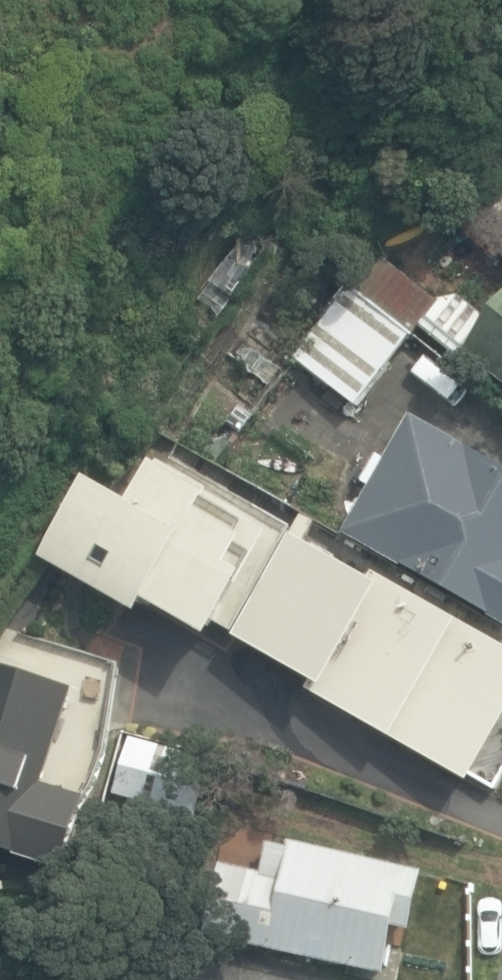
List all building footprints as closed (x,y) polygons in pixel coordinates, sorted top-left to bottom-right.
[(501,255),(501,188),(483,173),(450,214),(501,255)] [(358,292),(416,336),(429,320),(469,350),(459,363),(487,385),(496,374),(501,378),(501,303),(492,316),(446,281),(435,295),(385,256),(358,292)] [(416,336),(358,292),(350,285),(295,356),(361,407),(416,336)] [(501,621),(501,465),(412,414),(388,456),(379,451),(364,478),(373,483),(345,532),(501,621)] [(148,448),(125,494),(82,472),(39,556),(139,608),(143,599),(487,785),(501,759),(501,647),(148,448)] [(66,871),(91,797),(46,782),(76,690),(0,665),(0,849),(66,871)] [(115,794),(198,817),(214,760),(131,737),(115,794)] [(208,934),(384,973),(395,925),(412,929),(425,871),(293,841),(291,847),(269,842),(264,869),(224,860),(208,934)]
